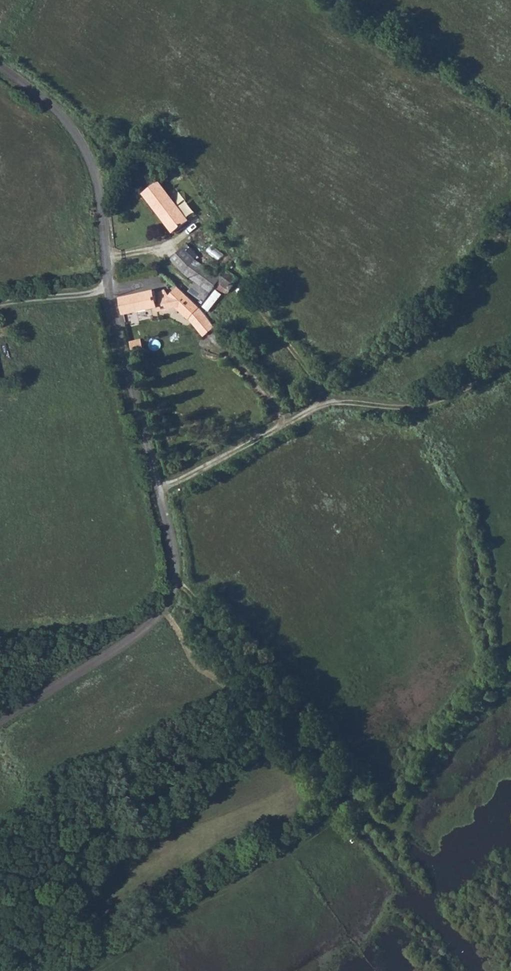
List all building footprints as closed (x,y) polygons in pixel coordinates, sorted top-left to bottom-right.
[(174,233),(190,221),(159,182),(143,194),(174,233)] [(227,294),(229,293),(239,279),(227,270),(223,275),(220,279),(184,248),(172,260),(184,273),(196,282),(211,292),(214,288),(227,294)] [(155,291),(120,298),(124,315),(156,309),(157,313),(177,309),(190,321),(204,337),(216,328),(205,312),(197,304),(177,287),(170,296),(166,290),(158,292),(159,294),(156,294),(155,291)] [(205,307),(211,311),(223,293),(216,289),(205,307)] [(140,321),(138,313),(125,315),(126,323),(140,321)]
